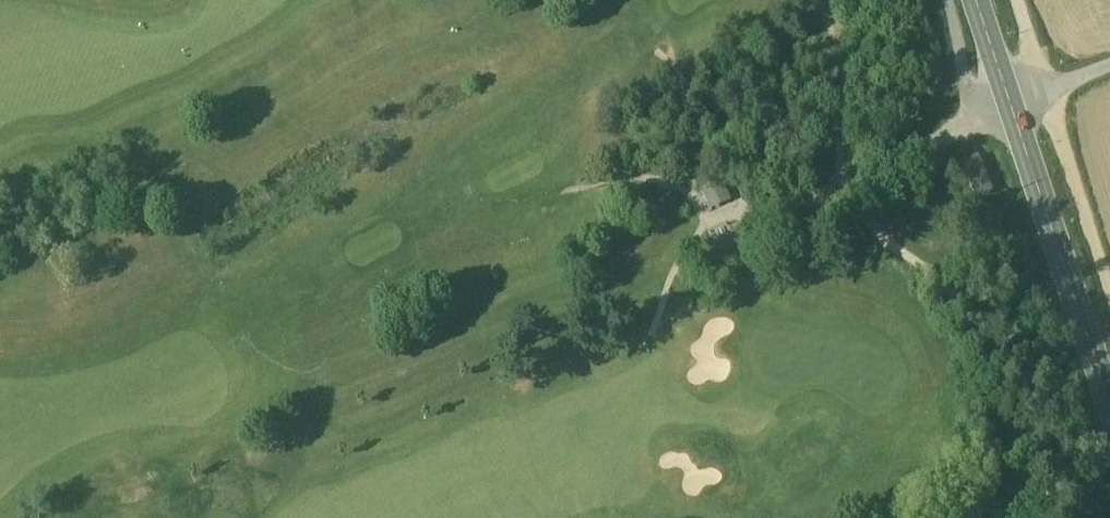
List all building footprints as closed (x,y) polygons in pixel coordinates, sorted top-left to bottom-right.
[(991,195),(978,162),(963,168),(976,200),(991,195)] [(721,183),(702,192),(712,213),(731,204),(721,183)]
